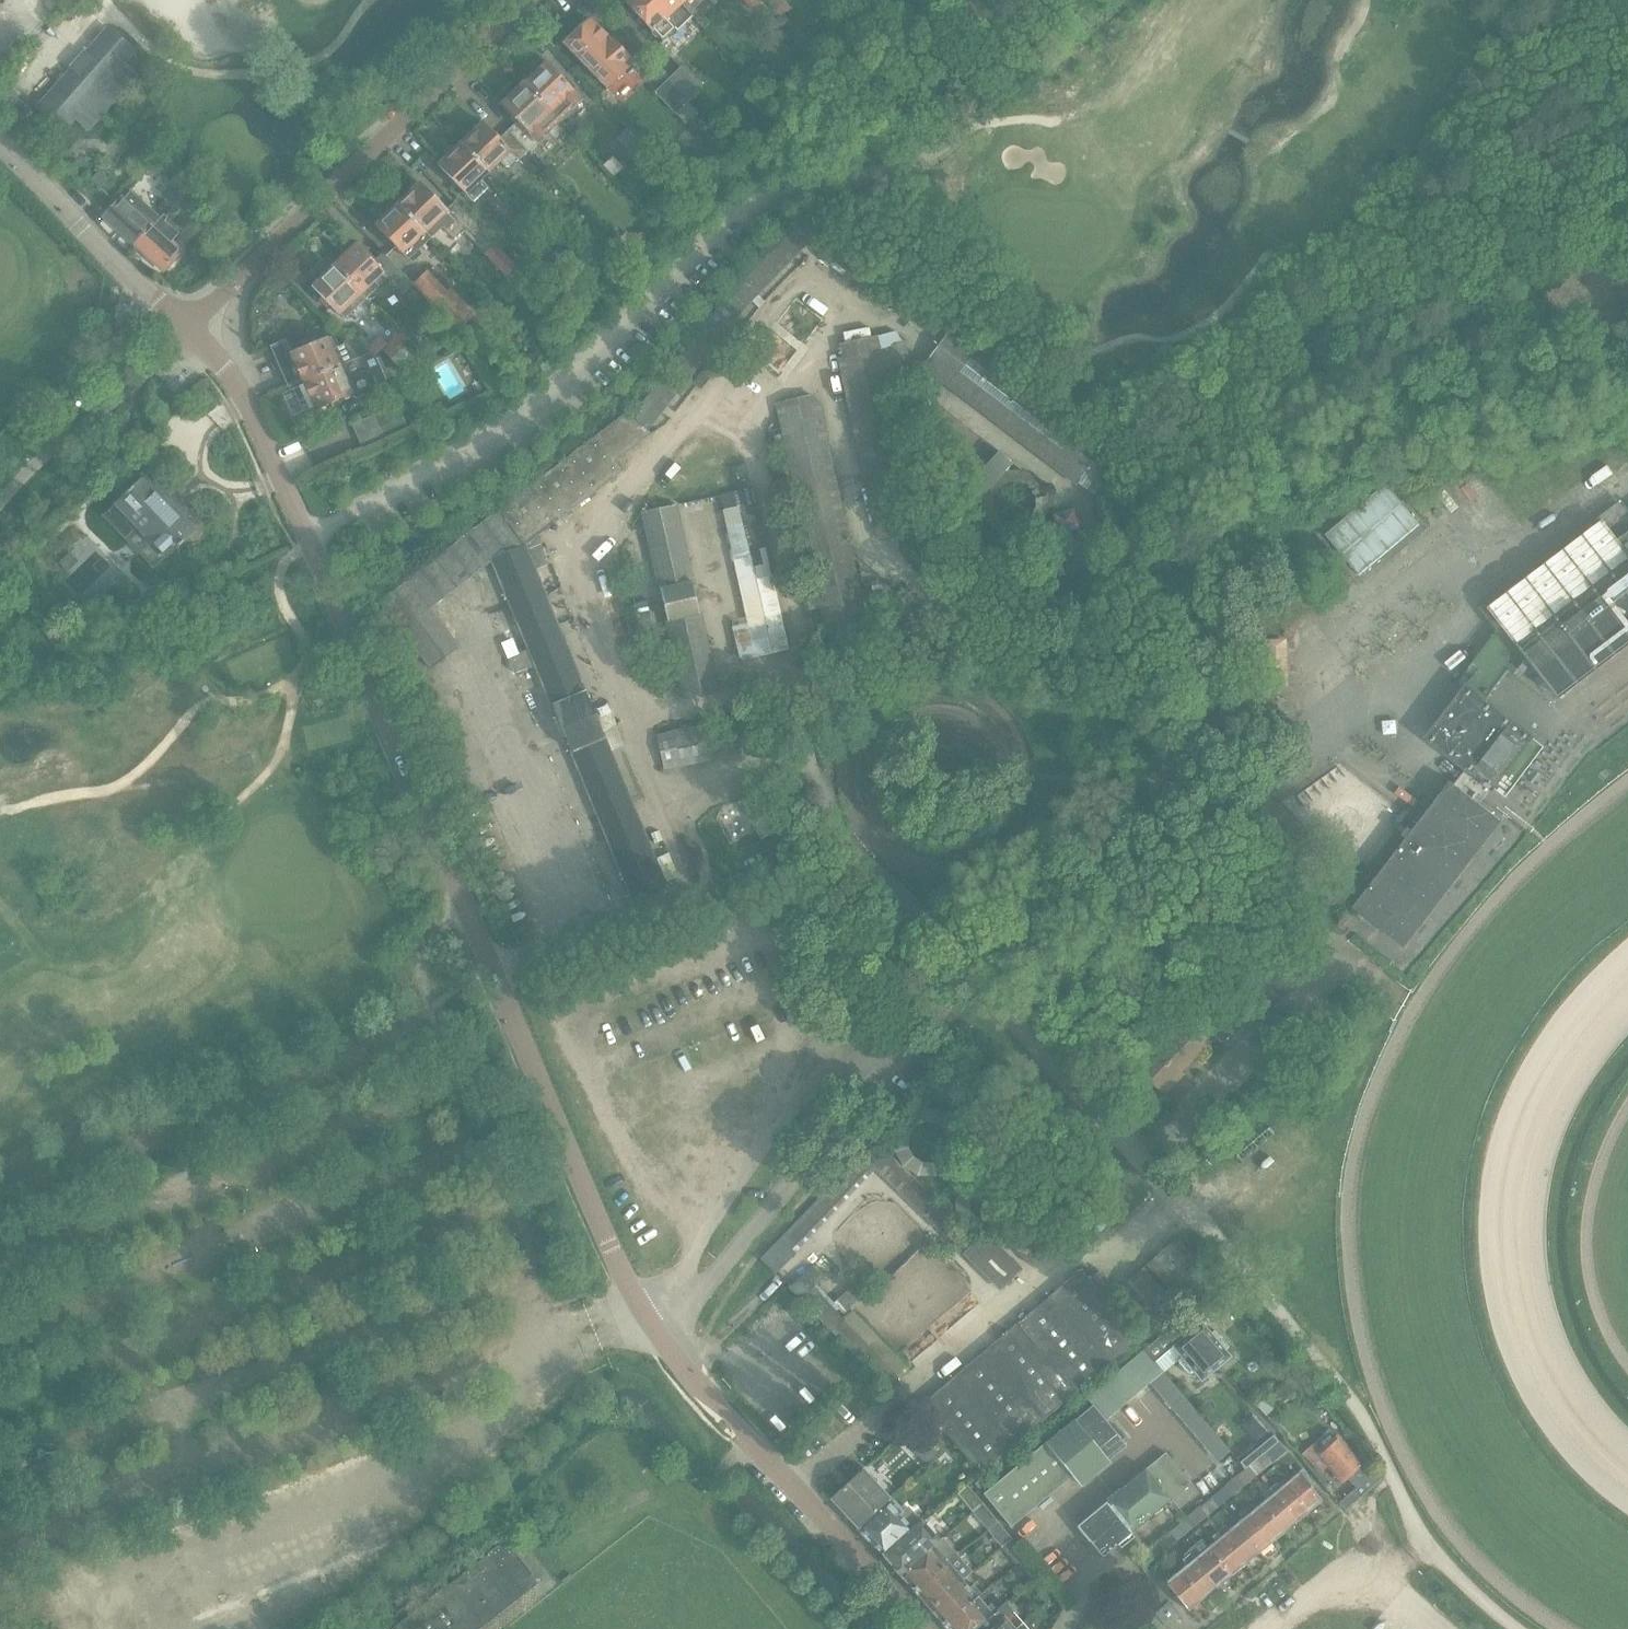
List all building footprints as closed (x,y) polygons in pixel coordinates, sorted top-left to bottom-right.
[(682,4),(678,0),(624,0),(655,32),(654,33),(663,41),(675,29),(692,14),(682,4)] [(682,4),(692,14),(706,1),(705,0),(678,0),(682,4)] [(752,9),(761,0),(744,0),(752,9)] [(610,43),(590,21),(565,45),(607,89),(622,75),(621,74),(633,62),(612,41),(610,43)] [(123,65),(135,52),(107,27),(37,108),(64,132),(76,119),(89,131),(137,76),(123,65)] [(582,101),(573,92),(546,63),(523,84),(559,122),(571,111),(582,101)] [(689,101),(700,91),(701,89),(681,69),(669,80),(689,101)] [(676,113),(689,101),(669,80),(656,93),(676,113)] [(548,133),(559,122),(523,84),(520,88),(516,88),(511,93),(511,96),(501,106),(516,121),(507,130),(527,153),(534,159),(540,153),(531,144),(535,140),(538,143),(548,133)] [(698,127),(704,120),(699,113),(710,102),(700,91),(689,101),(676,113),(676,114),(686,126),(692,121),(698,127)] [(507,130),(498,139),(482,123),(460,144),(488,173),(500,162),(505,167),(509,167),(516,161),(516,159),(519,161),(527,153),(507,130)] [(626,130),(618,139),(634,156),(643,147),(626,130)] [(479,182),(488,173),(460,144),(438,165),(473,202),(487,189),(479,182)] [(614,176),(624,166),(615,157),(605,167),(614,176)] [(187,191),(174,179),(159,195),(173,207),(187,191)] [(495,244),(453,200),(445,209),(419,182),(397,204),(425,233),(437,222),(454,239),(462,230),(485,254),(507,277),(516,268),(494,245),(495,244)] [(188,221),(199,208),(200,208),(185,195),(173,209),(188,221)] [(157,220),(139,204),(133,210),(121,199),(105,216),(136,244),(150,227),(151,228),(157,220),(157,221),(157,220)] [(403,255),(425,233),(397,204),(374,226),(403,255)] [(954,327),(907,292),(908,292),(806,215),(718,307),(631,417),(625,412),(498,511),(498,512),(380,603),(430,668),(459,646),(429,608),(492,560),(529,650),(509,658),(515,674),(536,666),(632,898),(665,884),(613,760),(620,757),(615,746),(623,743),(616,725),(601,730),(534,570),(549,564),(538,536),(624,470),(616,460),(651,433),(644,427),(742,303),(808,236),(898,305),(899,304),(914,315),(911,319),(943,342),(924,366),(1076,482),(1075,482),(1104,502),(1133,458),(1107,440),(1105,443),(954,327)] [(165,270),(181,252),(168,241),(173,235),(157,220),(157,221),(157,220),(151,228),(150,227),(136,244),(165,270)] [(629,254),(640,243),(629,233),(619,243),(629,254)] [(414,285),(384,255),(375,264),(356,244),(338,262),(366,291),(383,275),(403,296),(414,285)] [(345,320),(354,312),(371,296),(366,291),(338,262),(332,267),(327,262),(322,261),(310,273),(309,279),(314,284),(311,287),(340,317),(341,316),(345,320)] [(450,288),(446,292),(427,273),(415,284),(460,329),(471,318),(472,318),(475,315),(450,288)] [(429,320),(437,312),(431,306),(404,332),(412,340),(426,326),(427,327),(432,323),(429,320)] [(873,337),(839,345),(883,538),(914,531),(918,550),(921,550),(946,544),(938,493),(915,497),(898,423),(890,387),(915,381),(905,342),(902,342),(896,331),(873,337)] [(394,357),(409,342),(402,334),(386,350),(394,357)] [(370,353),(353,335),(343,342),(355,359),(368,354),(370,353)] [(370,348),(377,355),(389,344),(382,336),(370,348)] [(302,381),(339,366),(327,337),(290,353),(302,381)] [(355,359),(339,366),(302,381),(314,410),(343,397),(343,399),(345,400),(349,399),(350,397),(349,395),(350,394),(358,398),(373,391),(375,386),(369,370),(378,366),(372,352),(370,353),(368,354),(355,359)] [(928,415),(936,404),(921,392),(912,403),(928,415)] [(862,631),(843,547),(811,396),(782,402),(837,651),(864,645),(865,646),(898,640),(896,625),(862,631)] [(407,428),(402,417),(381,426),(375,415),(352,425),(363,448),(407,428)] [(1009,471),(1004,472),(992,460),(953,503),(967,517),(980,501),(980,507),(981,512),(983,518),(986,523),(989,527),(993,531),(998,534),(1003,536),(1009,537),(1014,537),(1020,537),(1026,535),(1031,533),(1035,529),(1039,525),(1042,521),(1045,516),(1046,510),(1047,505),(1047,499),(1045,494),(1043,488),(1040,484),(1036,479),(1034,477),(1031,475),(1026,473),(1020,471),(1015,471),(1009,471)] [(153,577),(195,537),(185,526),(190,521),(159,488),(153,493),(143,482),(101,522),(153,577)] [(1360,575),(1420,524),(1386,484),(1326,535),(1360,575)] [(751,488),(720,495),(731,542),(752,637),(735,641),(739,660),(740,665),(788,650),(751,488)] [(716,692),(685,551),(680,527),(675,506),(643,513),(668,622),(684,699),(716,692)] [(1619,543),(1604,522),(1501,601),(1498,597),(1481,609),(1497,632),(1462,677),(1487,701),(1512,664),(1529,658),(1558,696),(1627,643),(1627,536),(1619,543)] [(98,551),(65,580),(92,609),(126,580),(98,551)] [(1263,685),(1265,685),(1281,685),(1281,645),(1263,645),(1263,685)] [(1467,687),(1428,738),(1441,747),(1469,769),(1493,788),(1532,737),(1480,697),(1467,687)] [(737,750),(731,724),(655,741),(661,766),(737,750)] [(1500,819),(1457,786),(1453,783),(1356,909),(1403,945),(1500,819)] [(740,803),(760,840),(771,835),(751,797),(740,803)] [(1228,999),(1203,1024),(1223,1043),(1235,1031),(1237,1033),(1243,1028),(1241,1025),(1248,1018),(1228,999)] [(1181,1072),(1211,1042),(1187,1019),(1136,1070),(1163,1096),(1184,1075),(1181,1072)] [(922,1130),(920,1115),(910,1115),(889,1138),(888,1155),(884,1151),(881,1154),(870,1144),(760,1259),(775,1274),(875,1170),(938,1231),(952,1216),(916,1183),(932,1183),(932,1168),(908,1165),(906,1135),(922,1130)] [(971,1228),(966,1222),(965,1200),(953,1201),(953,1222),(940,1234),(962,1255),(965,1252),(1003,1289),(1021,1270),(992,1241),(991,1229),(971,1228)] [(1049,1250),(1047,1249),(1016,1217),(999,1233),(1032,1267),(1049,1250)] [(1174,1243),(1120,1289),(1154,1329),(1209,1283),(1174,1243)] [(851,1287),(833,1303),(821,1291),(829,1283),(812,1265),(790,1287),(887,1389),(908,1369),(852,1310),(874,1290),(854,1267),(843,1278),(851,1287)] [(980,1473),(1025,1434),(1138,1338),(1080,1270),(922,1405),(932,1417),(944,1431),(980,1473)] [(1178,1322),(1216,1369),(1231,1357),(1221,1346),(1225,1343),(1214,1330),(1210,1333),(1202,1323),(1225,1303),(1215,1291),(1178,1322)] [(1216,1369),(1178,1322),(1177,1321),(1145,1349),(1154,1362),(1172,1347),(1201,1382),(1216,1369)] [(1161,1370),(1154,1362),(1145,1349),(1087,1398),(1092,1405),(1074,1419),(1055,1434),(983,1494),(1011,1527),(1072,1476),(1079,1485),(1108,1461),(1127,1446),(1117,1434),(1104,1418),(1161,1370)] [(929,1443),(944,1431),(932,1417),(917,1430),(929,1443)] [(922,1436),(915,1428),(904,1439),(911,1447),(922,1436)] [(1361,1464),(1337,1438),(1324,1450),(1318,1443),(1305,1455),(1322,1473),(1328,1467),(1342,1481),(1361,1464)] [(1263,1456),(1270,1465),(1287,1451),(1276,1439),(1262,1451),(1264,1455),(1263,1456)] [(1258,1475),(1270,1465),(1263,1456),(1251,1466),(1258,1475)] [(1246,1485),(1258,1475),(1251,1466),(1238,1476),(1246,1485)] [(857,1528),(890,1499),(863,1469),(830,1498),(857,1528)] [(1102,1557),(1132,1533),(1172,1500),(1146,1469),(1077,1526),(1102,1557)] [(669,1488),(675,1484),(667,1472),(660,1476),(669,1488)] [(1346,1510),(1382,1479),(1375,1472),(1339,1503),(1346,1510)] [(1308,1511),(1321,1500),(1298,1473),(1286,1483),(1308,1511)] [(1233,1495),(1246,1485),(1238,1476),(1226,1486),(1233,1495)] [(1296,1521),(1308,1511),(1286,1483),(1273,1493),(1296,1521)] [(1221,1506),(1233,1495),(1226,1486),(1213,1496),(1221,1506)] [(1284,1531),(1296,1521),(1273,1493),(1261,1504),(1284,1531)] [(940,1540),(982,1504),(983,1504),(974,1494),(932,1531),(921,1518),(913,1525),(882,1554),(881,1555),(899,1574),(939,1539),(940,1540)] [(1207,1518),(1221,1506),(1213,1496),(1199,1508),(1207,1518)] [(882,1554),(913,1525),(890,1499),(857,1528),(882,1554)] [(1271,1541),(1284,1531),(1261,1504),(1249,1514),(1271,1541)] [(1193,1529),(1207,1518),(1199,1508),(1185,1520),(1193,1529)] [(988,1526),(996,1518),(990,1510),(981,1518),(988,1526)] [(1259,1552),(1271,1541),(1249,1514),(1236,1524),(1259,1552)] [(1002,1543),(1011,1536),(996,1518),(988,1526),(1002,1543)] [(1179,1541),(1193,1529),(1185,1520),(1171,1531),(1179,1541)] [(1244,1563),(1259,1552),(1236,1524),(1222,1536),(1244,1563)] [(1164,1553),(1179,1541),(1171,1531),(1156,1543),(1164,1553)] [(1017,1561),(1025,1554),(1011,1536),(1002,1543),(1017,1561)] [(1230,1575),(1244,1563),(1222,1536),(1208,1548),(1230,1575)] [(934,1546),(940,1540),(939,1539),(899,1574),(900,1576),(914,1591),(947,1561),(934,1546)] [(516,1553),(506,1540),(394,1628),(395,1628),(481,1628),(539,1583),(516,1553)] [(1143,1570),(1164,1553),(1156,1543),(1135,1560),(1143,1570)] [(1216,1587),(1230,1575),(1208,1548),(1194,1559),(1216,1587)] [(962,1579),(958,1573),(967,1565),(957,1554),(948,1562),(947,1561),(914,1591),(929,1608),(962,1579)] [(1026,1573),(1035,1566),(1025,1554),(1017,1561),(1026,1573)] [(1202,1598),(1216,1587),(1194,1559),(1180,1571),(1202,1598)] [(1035,1583),(1043,1576),(1035,1566),(1026,1573),(1035,1583)] [(1188,1610),(1202,1598),(1180,1571),(1165,1583),(1188,1610)] [(944,1625),(978,1596),(962,1579),(929,1608),(944,1625)] [(993,1613),(978,1596),(944,1625),(948,1628),(974,1628),(993,1613)] [(1022,1622),(1005,1602),(993,1613),(974,1628),(1015,1628),(1022,1622)] [(1179,1615),(1169,1603),(1156,1614),(1167,1626),(1179,1615)]
